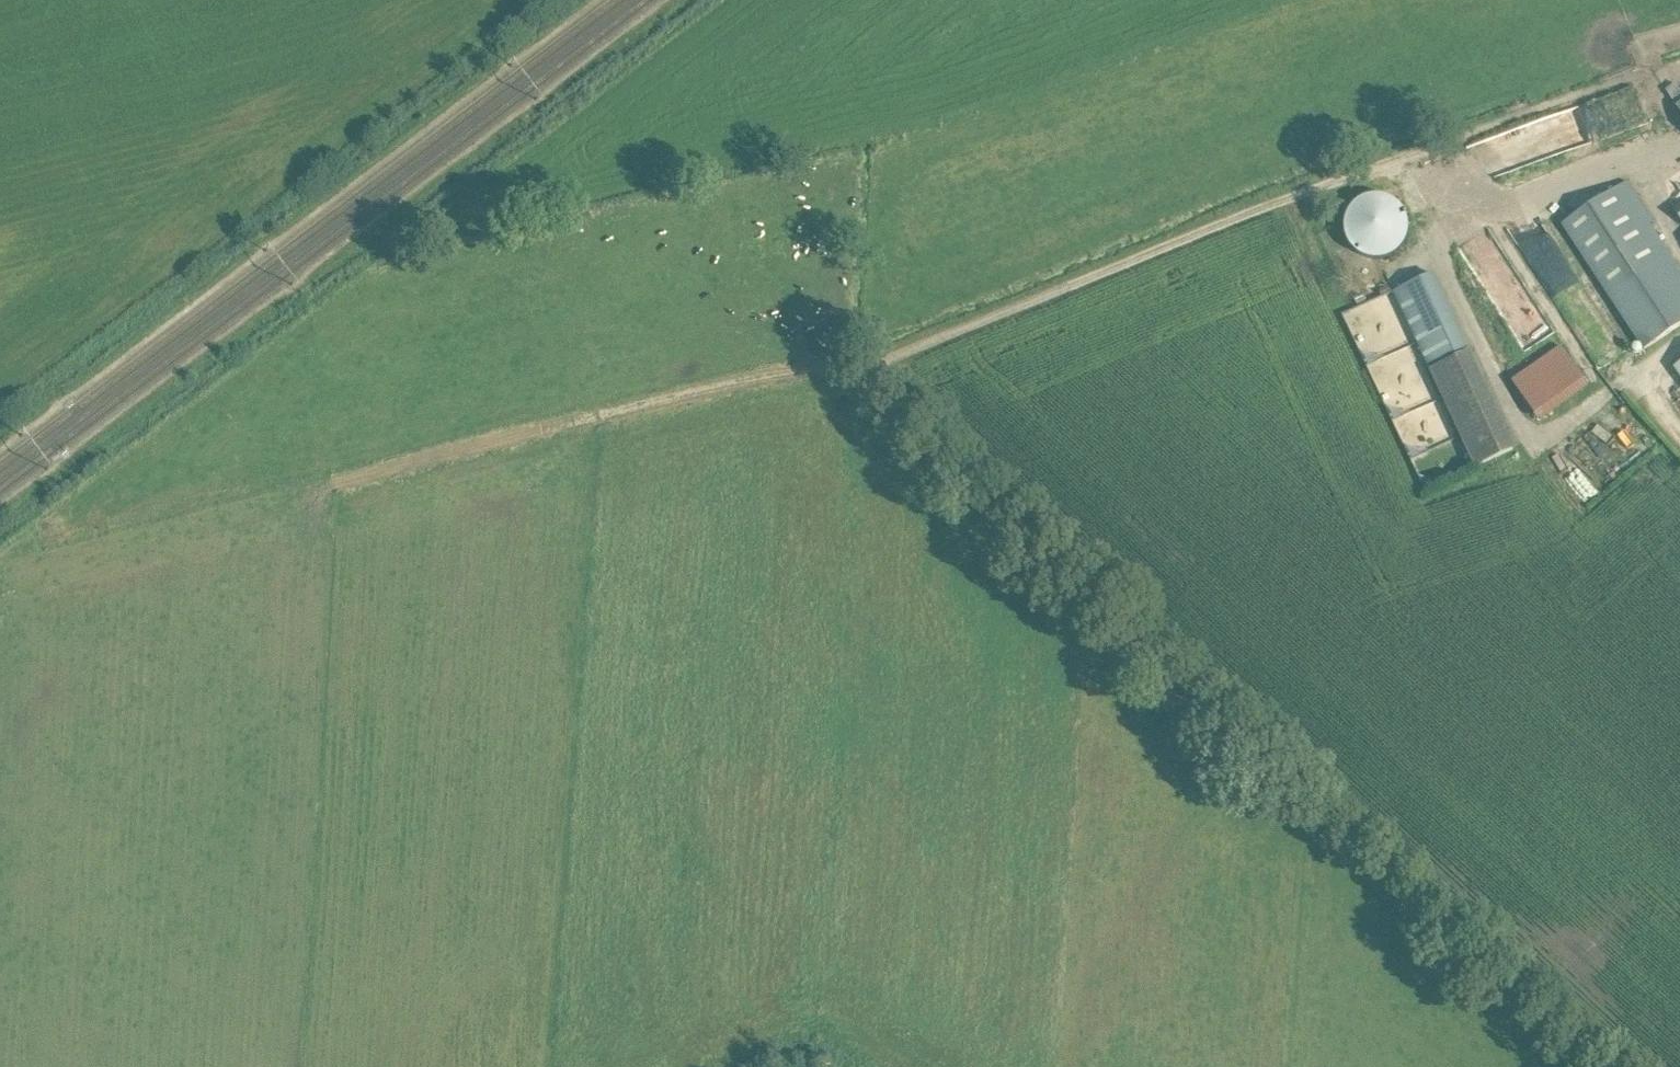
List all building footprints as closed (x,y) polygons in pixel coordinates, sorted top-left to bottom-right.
[(1639,204),(1644,201),(1631,182),(1627,184),(1625,181),(1561,224),(1644,349),(1679,326),(1679,266),(1639,204)] [(1408,244),(1394,189),(1343,202),(1357,257),(1408,244)] [(1395,291),(1430,367),(1468,349),(1434,273),(1395,291)] [(1560,343),(1510,377),(1538,418),(1588,383),(1560,343)]
